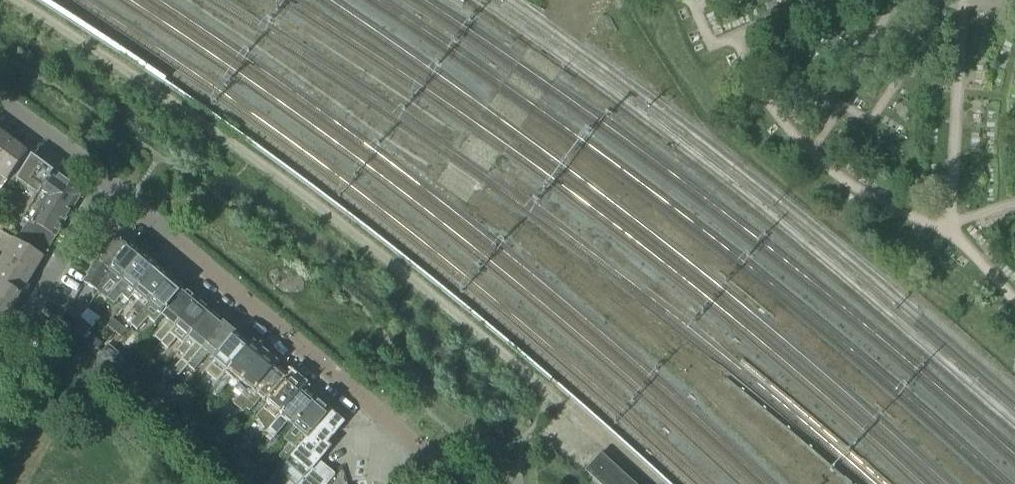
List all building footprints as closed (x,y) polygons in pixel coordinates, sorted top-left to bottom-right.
[(8,181),(29,153),(0,132),(0,175),(8,181)] [(38,196),(41,191),(53,171),(32,156),(17,180),(38,196)] [(79,190),(53,171),(41,191),(73,211),(81,197),(82,197),(79,190)] [(30,221),(20,237),(48,253),(73,211),(41,191),(38,196),(24,219),(24,220),(25,218),(30,221)] [(14,239),(3,258),(33,276),(44,257),(14,239)] [(110,271),(132,245),(125,240),(110,241),(95,265),(84,283),(98,292),(110,271)] [(110,271),(98,291),(107,298),(144,255),(132,245),(110,271)] [(144,255),(107,298),(115,305),(123,295),(129,301),(135,292),(157,266),(144,255)] [(1,283),(21,296),(33,276),(3,258),(0,263),(0,283),(1,283)] [(125,318),(132,324),(171,278),(157,266),(135,292),(142,298),(125,318)] [(155,324),(162,315),(184,289),(171,278),(132,324),(131,325),(138,330),(148,318),(155,324)] [(0,286),(0,303),(12,311),(21,296),(1,283),(0,286)] [(169,321),(155,338),(161,342),(197,300),(184,289),(162,315),(169,321)] [(197,300),(161,342),(162,343),(161,343),(168,349),(177,339),(183,344),(211,311),(197,300)] [(4,324),(12,311),(0,303),(0,322),(4,324)] [(68,312),(63,319),(71,326),(74,328),(78,321),(81,316),(70,309),(68,312)] [(178,376),(188,365),(224,322),(211,311),(183,344),(178,351),(184,357),(172,371),(178,376)] [(113,319),(108,326),(121,337),(127,330),(113,319)] [(93,327),(86,321),(83,325),(78,321),(74,328),(75,329),(84,337),(93,327)] [(215,359),(216,360),(238,334),(224,322),(188,365),(195,371),(209,354),(215,359)] [(215,359),(205,372),(218,382),(250,344),(238,334),(216,360),(215,359)] [(91,335),(87,340),(98,349),(103,344),(91,335)] [(218,382),(214,387),(220,392),(228,383),(235,389),(241,382),(263,356),(250,344),(218,382)] [(125,359),(108,345),(102,352),(119,367),(125,359)] [(276,366),(263,356),(241,382),(235,389),(242,395),(234,404),(240,409),(276,366)] [(136,373),(124,363),(120,368),(132,378),(136,373)] [(261,398),(267,403),(289,377),(276,366),(240,409),(243,412),(246,408),(250,411),(261,398)] [(266,429),(268,432),(304,390),(289,377),(267,403),(268,404),(257,417),(266,429)] [(847,480),(772,416),(727,378),(724,381),(770,419),(845,483),(846,483),(852,483),(847,480)] [(159,401),(170,410),(171,411),(186,394),(174,384),(159,401)] [(294,426),(316,400),(304,390),(268,432),(267,433),(274,439),(289,422),(294,426)] [(289,446),(280,457),(287,463),(287,462),(291,457),(312,431),(329,410),(316,400),(294,426),(295,427),(285,438),(291,443),(289,446)] [(280,472),(294,483),(328,483),(335,475),(319,462),(331,448),(327,444),(341,426),(341,421),(329,410),(312,431),(291,457),(287,462),(287,463),(280,472)] [(191,416),(184,411),(179,416),(186,422),(191,416)] [(185,423),(198,434),(204,427),(191,416),(186,422),(185,423)] [(198,434),(209,443),(215,436),(204,427),(198,434)] [(215,436),(209,443),(221,452),(226,445),(215,436)] [(234,446),(225,456),(237,465),(245,456),(234,446)] [(604,456),(603,455),(602,454),(601,454),(600,454),(600,455),(597,458),(588,467),(587,469),(586,470),(586,471),(586,472),(587,473),(589,475),(599,483),(635,483),(604,456)] [(238,467),(248,475),(255,467),(245,459),(238,467)]
